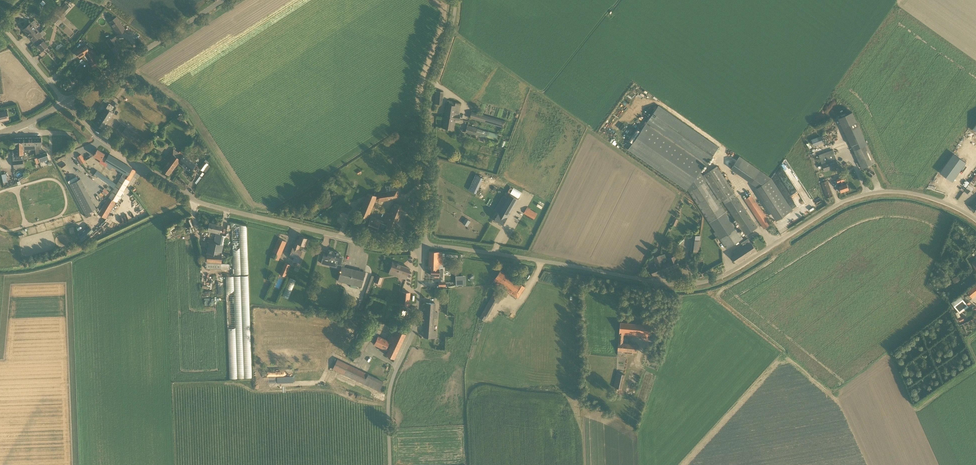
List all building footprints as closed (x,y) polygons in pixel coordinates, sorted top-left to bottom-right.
[(63,17),(71,9),(66,4),(58,12),(63,17)] [(126,30),(116,16),(110,21),(119,35),(126,30)] [(34,27),(38,23),(36,20),(31,23),(23,29),(32,39),(40,33),(34,27)] [(48,46),(41,38),(42,37),(41,36),(42,36),(40,33),(32,39),(34,42),(35,41),(38,45),(37,46),(42,51),(48,46)] [(115,55),(122,51),(120,48),(121,47),(114,37),(108,41),(115,55)] [(93,49),(89,51),(85,44),(75,51),(79,58),(85,54),(94,69),(99,65),(96,60),(99,58),(93,49)] [(442,105),(443,92),(436,91),(435,104),(442,105)] [(460,116),(458,116),(460,103),(449,101),(448,105),(447,104),(443,128),(452,129),(454,120),(459,121),(460,116)] [(113,112),(116,107),(109,103),(106,108),(105,108),(95,124),(103,129),(114,112),(113,112)] [(659,106),(646,124),(705,164),(706,165),(718,147),(659,106)] [(9,119),(7,111),(0,112),(0,121),(9,119)] [(502,128),(504,121),(472,111),(470,118),(502,128)] [(852,111),(838,118),(844,132),(859,126),(852,111)] [(126,127),(121,123),(117,129),(132,140),(137,133),(126,126),(126,127)] [(637,137),(634,142),(628,150),(687,190),(705,164),(646,124),(637,137)] [(488,132),(477,129),(478,128),(467,125),(465,133),(476,135),(486,138),(486,137),(496,140),(498,134),(488,131),(488,132)] [(821,136),(811,140),(814,147),(823,144),(821,136)] [(40,162),(49,159),(47,152),(40,155),(39,152),(39,149),(41,149),(41,137),(33,138),(33,147),(34,147),(35,150),(35,149),(35,153),(36,155),(37,155),(37,156),(40,163),(40,162)] [(33,147),(33,138),(21,138),(21,145),(22,145),(22,150),(23,159),(19,159),(19,161),(13,161),(13,167),(24,166),(23,160),(24,160),(24,150),(35,150),(34,147),(33,147)] [(13,161),(19,161),(19,159),(23,159),(22,150),(22,145),(21,145),(21,138),(15,138),(15,155),(13,155),(13,161)] [(875,163),(865,140),(852,146),(862,169),(875,163)] [(106,158),(103,156),(104,154),(97,150),(93,156),(101,160),(107,164),(123,174),(117,184),(97,170),(93,175),(113,190),(98,215),(106,219),(116,202),(117,202),(136,171),(109,154),(106,158)] [(178,152),(175,156),(171,153),(165,161),(167,163),(162,170),(169,175),(178,162),(184,155),(183,155),(183,156),(178,152)] [(834,153),(820,159),(825,172),(839,166),(834,153)] [(953,154),(940,172),(952,181),(965,163),(953,154)] [(190,171),(196,164),(184,155),(178,162),(190,171)] [(771,179),(739,156),(730,170),(755,188),(771,179)] [(209,162),(205,159),(199,168),(203,171),(203,170),(205,172),(208,168),(206,167),(208,164),(209,162)] [(757,228),(717,166),(703,175),(720,202),(723,200),(739,225),(735,227),(705,181),(689,192),(716,232),(713,233),(716,238),(718,236),(727,249),(743,239),(738,232),(742,230),(746,235),(757,228)] [(472,182),(479,185),(483,177),(475,174),(472,182)] [(844,185),(843,182),(844,181),(842,177),(836,180),(838,183),(839,187),(841,192),(849,189),(847,184),(844,185)] [(776,223),(791,212),(771,179),(755,188),(755,189),(776,223)] [(95,208),(80,180),(70,185),(85,214),(95,208)] [(827,197),(832,195),(827,181),(821,183),(827,197)] [(390,191),(386,192),(387,200),(399,198),(397,190),(396,190),(395,186),(389,187),(390,191)] [(367,220),(374,201),(376,196),(369,192),(358,216),(367,220)] [(135,205),(139,212),(144,209),(140,202),(140,203),(134,193),(129,196),(135,205)] [(499,212),(494,220),(503,225),(519,199),(510,194),(507,198),(503,196),(501,199),(505,202),(500,211),(500,212),(499,212)] [(751,195),(745,199),(764,229),(771,224),(751,195)] [(379,223),(378,228),(393,234),(403,207),(395,204),(391,214),(387,213),(383,221),(387,223),(386,226),(379,223)] [(534,219),(538,213),(530,209),(527,208),(524,213),(534,219)] [(376,231),(378,228),(379,223),(379,222),(370,219),(366,227),(376,231)] [(219,233),(221,225),(209,223),(208,231),(219,233)] [(248,301),(246,224),(231,224),(232,276),(226,276),(226,302),(234,302),(234,281),(240,281),(240,287),(241,287),(241,290),(241,302),(248,301)] [(87,228),(79,236),(83,240),(94,230),(89,226),(87,228)] [(221,251),(225,235),(219,234),(217,244),(208,242),(207,250),(206,262),(206,269),(229,269),(229,264),(221,263),(221,251)] [(700,241),(701,236),(693,235),(692,240),(690,251),(699,252),(700,241)] [(298,262),(307,238),(300,236),(298,240),(297,239),(294,248),(293,248),(290,255),(294,257),(293,260),(298,262)] [(278,260),(286,242),(279,239),(271,257),(278,260)] [(736,263),(756,250),(751,241),(746,244),(744,241),(741,243),(744,246),(743,247),(743,246),(733,252),(735,255),(732,257),(736,263)] [(329,259),(338,261),(337,264),(341,265),(343,257),(339,256),(340,253),(328,250),(328,253),(324,252),(322,260),(321,264),(328,265),(329,259)] [(439,267),(442,267),(442,252),(429,251),(429,269),(431,269),(431,275),(435,275),(435,277),(439,277),(439,267)] [(654,276),(666,271),(663,264),(664,263),(661,255),(654,258),(656,264),(650,266),(654,276)] [(668,258),(669,261),(664,263),(663,264),(666,271),(679,266),(676,258),(675,256),(668,258)] [(285,277),(290,265),(285,262),(279,274),(285,277)] [(395,271),(407,275),(410,268),(393,262),(389,274),(394,275),(395,271)] [(342,267),(338,281),(361,287),(365,272),(342,267)] [(496,284),(517,298),(525,287),(501,270),(493,281),(493,282),(492,284),(495,286),(496,284)] [(460,276),(456,276),(456,285),(466,285),(465,280),(461,280),(460,276)] [(282,296),(288,299),(296,280),(290,278),(282,296)] [(975,294),(975,285),(967,292),(972,298),(975,294)] [(479,318),(485,321),(496,302),(499,303),(503,296),(495,291),(479,318)] [(409,305),(410,292),(402,292),(401,304),(409,305)] [(958,311),(967,304),(960,296),(951,303),(958,311)] [(437,319),(438,312),(435,312),(435,303),(426,303),(424,337),(436,338),(436,331),(434,331),(435,319),(437,319)] [(651,335),(652,325),(620,322),(617,354),(622,355),(622,352),(637,353),(637,344),(623,343),(624,334),(641,336),(641,337),(648,338),(648,334),(651,335)] [(394,359),(406,334),(395,329),(392,335),(389,341),(378,336),(374,345),(385,350),(386,348),(389,349),(386,355),(394,359)] [(349,358),(356,363),(370,340),(362,335),(349,358)] [(332,369),(379,391),(382,383),(367,376),(368,374),(337,360),(332,369)] [(615,373),(612,387),(620,389),(623,374),(615,373)]
